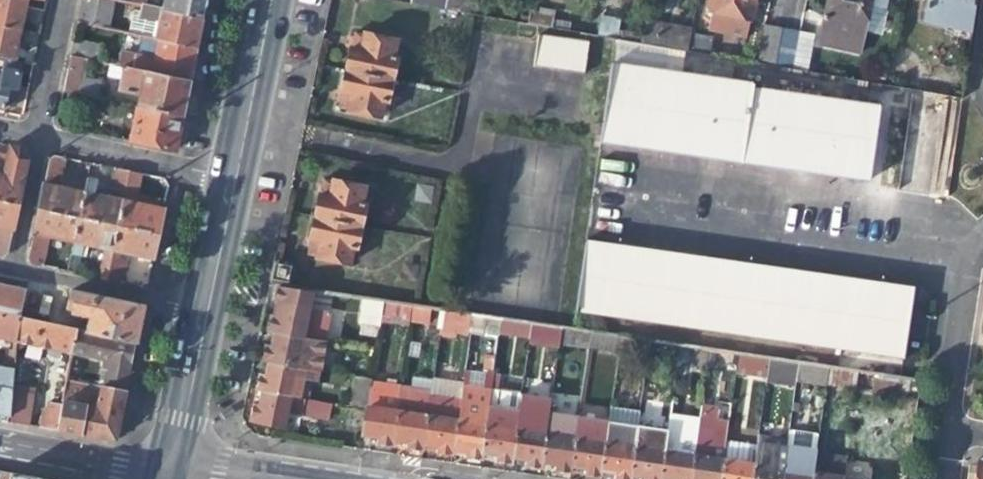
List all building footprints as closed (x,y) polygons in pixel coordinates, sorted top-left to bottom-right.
[(25,0),(0,0),(0,24),(18,28),(22,13),(25,0)] [(75,24),(105,30),(110,0),(80,0),(75,24)] [(138,5),(162,10),(163,4),(153,1),(145,0),(129,0),(128,4),(138,5)] [(163,4),(162,10),(202,18),(206,0),(164,0),(163,4)] [(442,9),(445,0),(408,0),(407,3),(442,9)] [(442,9),(475,15),(478,0),(445,0),(442,9)] [(754,2),(746,0),(708,0),(705,13),(750,22),(752,12),(754,2)] [(869,5),(846,0),(826,0),(822,19),(817,43),(861,51),(869,5)] [(921,20),(968,29),(973,0),(924,0),(921,20)] [(135,19),(141,20),(154,23),(151,40),(156,41),(196,49),(199,34),(202,18),(162,10),(138,5),(135,19)] [(600,16),(599,34),(619,35),(619,17),(600,16)] [(138,37),(145,38),(151,40),(154,23),(141,20),(138,37)] [(641,43),(685,51),(689,33),(690,28),(646,20),(641,43)] [(18,28),(0,24),(0,59),(12,62),(16,46),(20,28),(18,28)] [(791,67),(798,31),(781,27),(766,24),(758,61),(791,67)] [(347,53),(343,71),(388,81),(393,58),(391,57),(394,42),(351,32),(347,53)] [(710,37),(689,33),(685,51),(707,55),(710,37)] [(145,38),(142,58),(153,61),(156,41),(151,40),(145,38)] [(532,38),(529,68),(577,74),(581,44),(532,38)] [(98,45),(72,40),(68,58),(85,61),(95,63),(98,45)] [(142,58),(132,56),(130,70),(189,82),(193,62),(196,49),(156,41),(153,61),(142,58)] [(118,53),(115,67),(120,68),(130,70),(132,56),(118,53)] [(83,69),(85,61),(68,58),(61,92),(73,95),(76,79),(78,68),(83,69)] [(1,108),(2,102),(9,103),(14,104),(18,85),(15,85),(19,63),(12,62),(0,59),(0,108),(1,108)] [(597,141),(862,180),(873,109),(748,89),(749,85),(610,64),(597,141)] [(107,79),(118,81),(120,68),(115,67),(110,66),(107,79)] [(136,95),(135,107),(182,117),(185,98),(189,82),(130,70),(120,68),(118,81),(116,91),(136,95)] [(384,102),(388,81),(343,71),(339,94),(336,109),(378,118),(382,101),(384,102)] [(98,84),(76,79),(73,95),(95,99),(98,84)] [(856,99),(885,102),(885,110),(902,112),(900,127),(955,133),(959,95),(857,83),(856,99)] [(131,121),(127,142),(174,151),(178,135),(182,117),(135,107),(122,105),(119,118),(131,121)] [(16,205),(25,162),(14,146),(10,146),(7,162),(1,160),(0,160),(0,201),(16,205)] [(58,175),(60,159),(52,157),(46,162),(37,207),(76,216),(82,187),(83,182),(67,178),(58,175)] [(87,188),(82,187),(76,216),(115,225),(126,172),(111,169),(107,187),(115,188),(113,198),(101,196),(87,193),(87,188)] [(132,203),(138,175),(126,172),(115,225),(156,234),(159,220),(162,209),(132,203)] [(315,204),(312,218),(358,228),(363,204),(360,204),(363,189),(320,180),(315,204)] [(416,185),(413,201),(431,205),(433,187),(416,185)] [(16,205),(0,201),(0,256),(6,254),(16,205)] [(65,244),(70,245),(71,240),(76,216),(37,207),(26,259),(30,264),(40,266),(47,236),(57,238),(65,240),(65,244)] [(71,240),(82,242),(92,245),(102,248),(110,250),(115,225),(76,216),(71,240)] [(354,249),(358,228),(312,218),(307,238),(304,255),(347,265),(351,248),(354,249)] [(126,254),(151,260),(153,249),(156,234),(115,225),(110,250),(104,280),(119,283),(126,254)] [(79,256),(82,242),(71,240),(70,245),(68,254),(79,256)] [(900,362),(909,305),(910,291),(586,245),(575,314),(900,362)] [(94,255),(89,277),(104,280),(110,250),(102,248),(100,256),(94,255)] [(402,262),(399,280),(416,283),(419,266),(402,262)] [(15,318),(23,289),(0,284),(0,315),(15,318)] [(276,286),(273,301),(279,302),(280,302),(307,308),(309,291),(276,286)] [(87,316),(83,333),(133,344),(137,324),(140,307),(69,291),(65,311),(87,316)] [(381,317),(383,302),(366,300),(362,322),(379,325),(381,317)] [(267,332),(272,333),(322,341),(328,342),(334,313),(307,308),(280,302),(279,302),(276,312),(275,316),(271,316),(267,332)] [(381,317),(409,320),(411,306),(383,302),(381,317)] [(442,311),(411,306),(409,320),(439,325),(442,311)] [(469,333),(472,315),(442,311),(439,325),(439,328),(469,333)] [(7,340),(14,342),(15,318),(0,315),(0,339),(7,340)] [(14,342),(13,343),(51,351),(50,357),(58,359),(59,352),(70,354),(75,331),(15,318),(14,342)] [(500,336),(530,339),(532,324),(502,320),(500,336)] [(379,325),(362,322),(359,344),(376,347),(379,325)] [(559,348),(560,344),(562,329),(559,328),(532,324),(530,339),(529,344),(559,348)] [(589,348),(592,333),(562,329),(560,344),(589,348)] [(105,373),(102,388),(123,392),(128,368),(133,344),(83,333),(75,331),(70,354),(69,357),(103,363),(101,371),(105,373)] [(265,346),(262,362),(314,370),(318,371),(322,341),(272,333),(269,347),(265,346)] [(620,337),(592,333),(589,348),(618,353),(620,337)] [(7,340),(5,366),(5,375),(0,375),(0,414),(8,415),(10,391),(13,343),(14,342),(7,340)] [(675,363),(707,368),(709,350),(677,346),(675,363)] [(767,359),(738,354),(735,372),(765,376),(767,359)] [(360,357),(356,377),(371,379),(374,359),(360,357)] [(794,382),(797,363),(767,359),(765,376),(764,381),(794,386),(794,382)] [(255,391),(260,391),(297,397),(301,378),(312,380),(314,370),(262,362),(260,362),(259,368),(264,369),(263,376),(259,375),(255,391)] [(834,369),(827,368),(825,379),(832,380),(834,369)] [(348,404),(366,407),(371,379),(356,377),(353,377),(348,404)] [(391,446),(392,441),(400,384),(371,379),(366,407),(361,437),(377,439),(376,444),(391,446)] [(421,451),(421,445),(429,395),(430,389),(400,384),(398,396),(392,441),(406,443),(405,448),(421,451)] [(88,385),(86,399),(96,401),(99,388),(88,385)] [(481,460),(482,455),(491,390),(461,386),(459,399),(452,450),(466,452),(465,457),(481,460)] [(85,406),(61,402),(60,405),(55,430),(67,432),(80,435),(113,441),(118,416),(123,392),(102,388),(99,388),(96,401),(86,399),(85,406)] [(511,464),(512,459),(522,395),(491,390),(482,455),(494,456),(493,462),(511,464)] [(8,415),(8,421),(28,424),(29,418),(32,395),(10,391),(8,415)] [(330,402),(297,397),(260,391),(258,400),(257,405),(253,404),(250,420),(283,426),(286,413),(301,415),(301,411),(328,416),(330,402)] [(451,455),(452,450),(459,399),(429,395),(421,445),(435,448),(434,453),(451,455)] [(541,469),(542,464),(549,412),(552,400),(522,395),(512,459),(524,461),(523,466),(527,467),(541,469)] [(41,409),(37,426),(55,430),(60,405),(47,402),(41,409)] [(670,402),(666,432),(664,452),(694,456),(700,419),(701,407),(670,402)] [(630,477),(636,428),(638,411),(610,407),(608,421),(600,472),(614,474),(613,477),(613,478),(629,478),(630,477)] [(718,409),(701,407),(700,419),(716,421),(718,409)] [(571,473),(571,468),(579,417),(549,412),(542,464),(554,465),(553,471),(559,472),(571,473)] [(600,478),(600,472),(608,421),(579,417),(571,468),(583,470),(582,475),(600,478)] [(723,460),(726,441),(728,423),(716,421),(700,419),(694,456),(691,478),(721,478),(723,460)] [(664,452),(666,432),(636,428),(630,477),(643,478),(660,478),(664,452)] [(813,474),(818,435),(788,430),(785,450),(782,478),(812,478),(813,474)] [(755,446),(726,441),(723,460),(721,478),(751,478),(755,446)] [(785,450),(755,446),(751,478),(782,478),(785,450)] [(694,456),(664,452),(660,478),(691,478),(694,456)]
